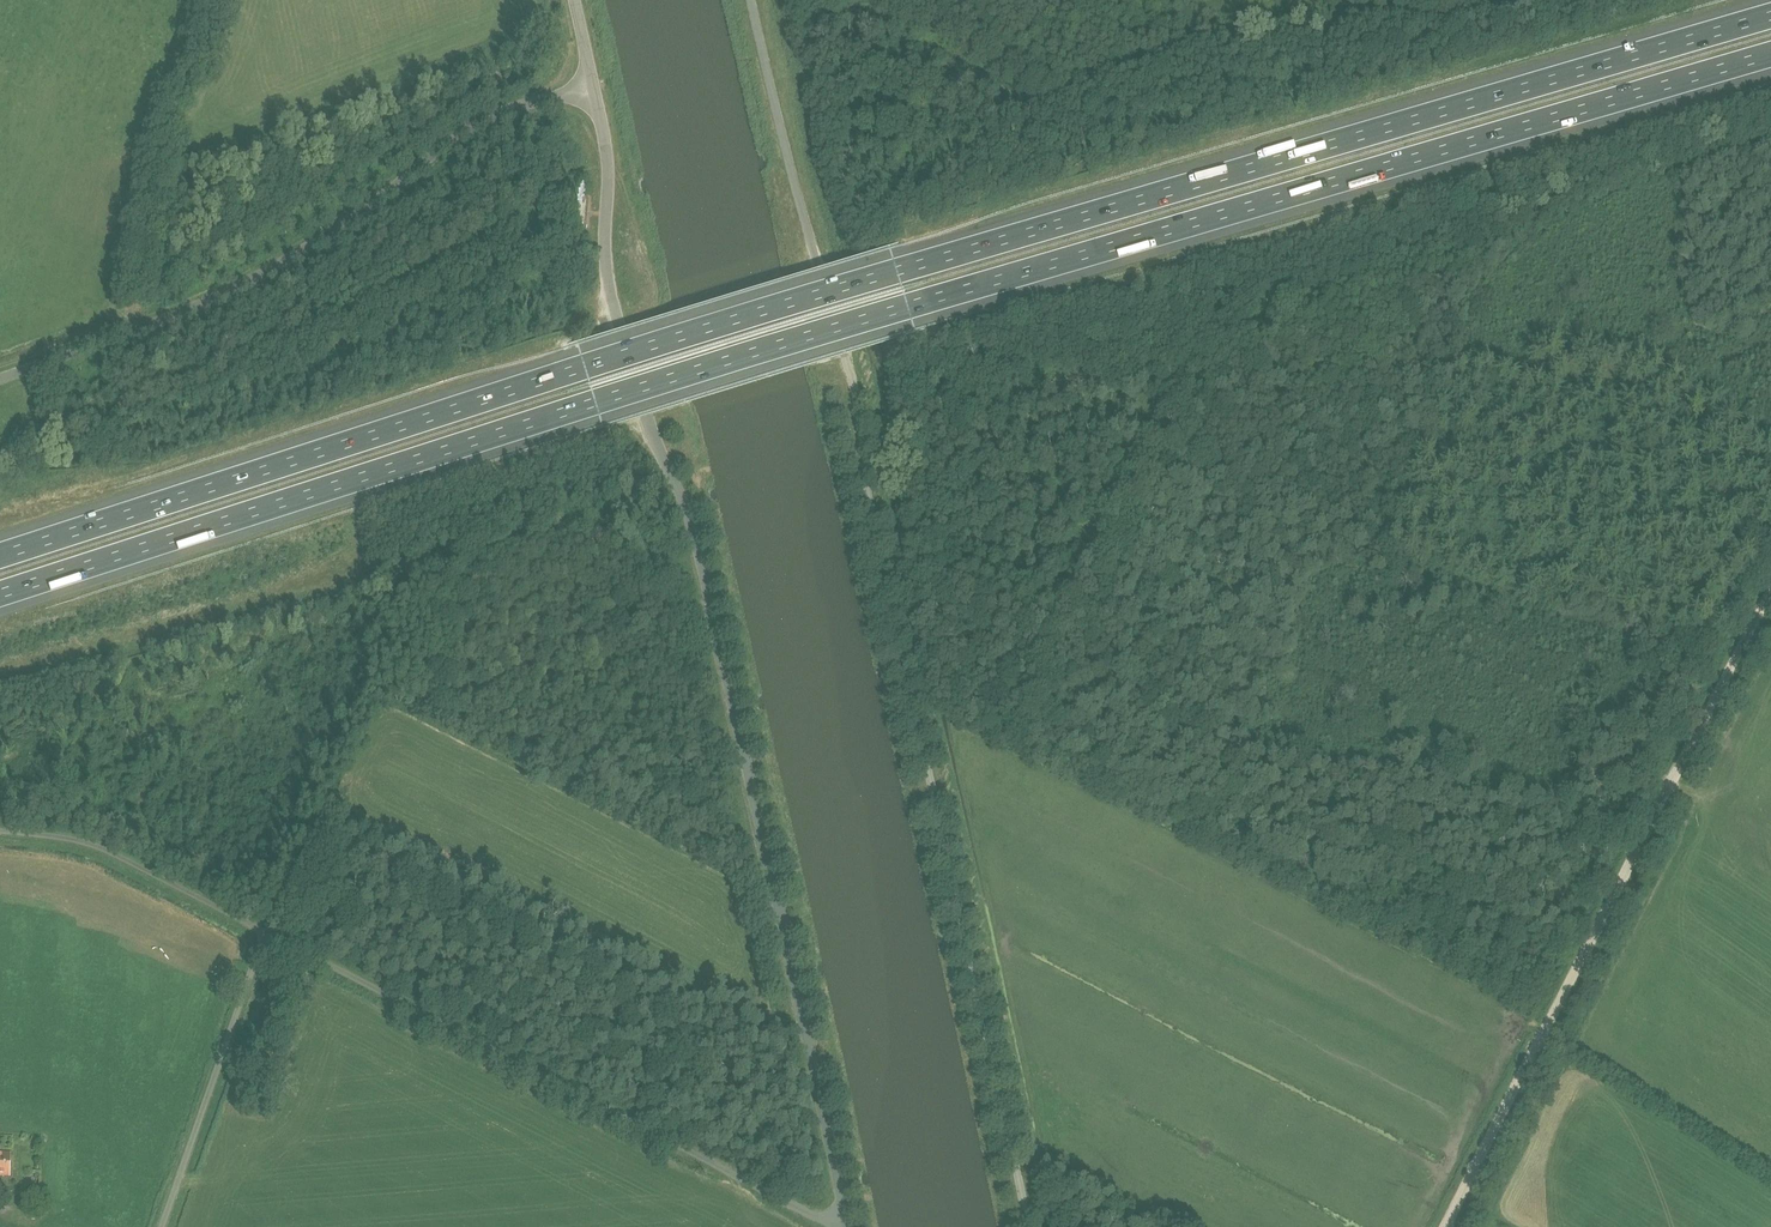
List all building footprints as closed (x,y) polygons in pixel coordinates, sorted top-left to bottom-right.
[(1208,234),(1241,226),(1238,217),(1205,225),(1208,234)] [(1132,249),(1098,254),(1099,262),(1133,257),(1132,249)] [(953,299),(915,307),(916,315),(955,307),(953,299)] [(591,359),(603,357),(601,349),(589,352),(591,359)] [(281,457),(310,451),(308,443),(279,449),(281,457)] [(443,462),(460,456),(458,451),(441,457),(443,462)] [(424,471),(442,464),(439,456),(421,463),(424,471)] [(155,500),(173,495),(170,487),(153,492),(155,500)] [(10,1175),(10,1153),(0,1153),(0,1175),(10,1175)]
